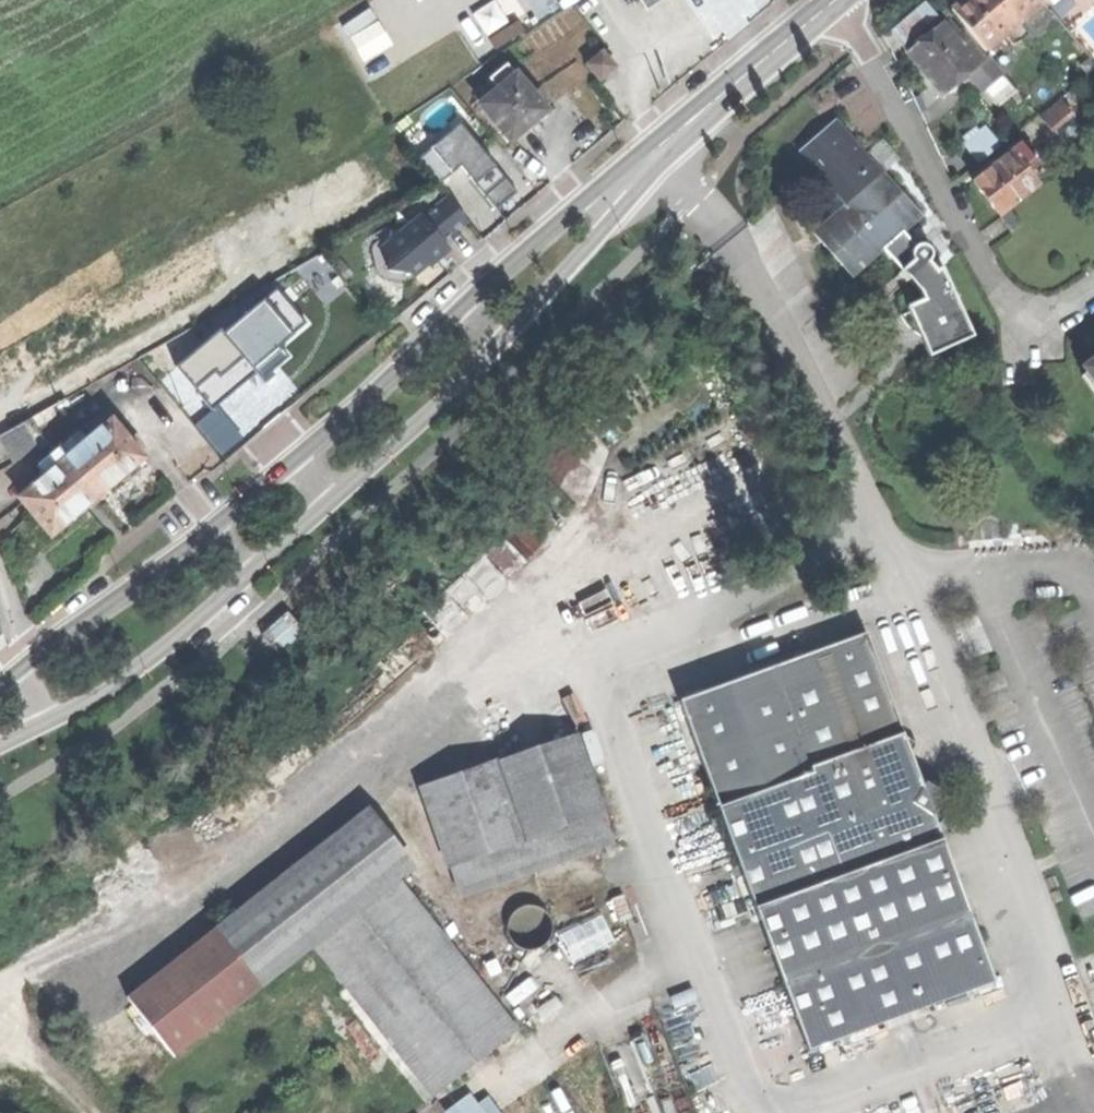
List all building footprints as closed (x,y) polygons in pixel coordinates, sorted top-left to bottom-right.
[(495,48),(520,32),(499,0),(492,0),(472,13),(495,48)] [(664,0),(644,0),(650,9),(664,0)] [(1046,1),(1045,0),(963,0),(954,8),(987,49),(1046,1)] [(988,59),(973,40),(965,46),(959,38),(947,23),(929,37),(918,47),(911,53),(946,94),(968,75),(988,59)] [(966,32),(959,38),(965,46),(973,40),(966,32)] [(914,42),(918,47),(929,37),(925,33),(919,38),(914,42)] [(590,65),(602,80),(617,67),(605,53),(590,65)] [(1002,75),(988,59),(968,75),(981,92),(1002,75)] [(534,124),(549,111),(508,64),(491,79),(502,92),(483,108),(514,142),(534,124)] [(1043,113),(1054,127),(1075,111),(1064,97),(1043,113)] [(846,198),(851,204),(883,174),(834,121),(818,137),(802,151),(846,198)] [(492,204),(508,191),(449,122),(415,151),(484,231),(502,216),(492,204)] [(971,146),(983,161),(1005,143),(993,128),(971,146)] [(992,199),(1014,229),(1024,222),(1013,207),(1044,184),(1032,169),(1042,161),(1036,153),(1034,155),(1025,143),(977,179),(992,199)] [(885,172),(883,174),(851,204),(839,215),(817,235),(854,276),(886,247),(904,230),(923,213),(885,172)] [(469,220),(451,197),(425,218),(424,216),(409,227),(413,232),(408,236),(392,235),(391,270),(406,272),(417,275),(430,264),(431,266),(442,257),(451,249),(444,241),(469,220)] [(839,215),(851,204),(846,198),(833,209),(839,215)] [(929,240),(925,239),(919,240),(916,243),(904,230),(886,247),(905,269),(902,272),(911,282),(914,279),(927,288),(938,304),(918,323),(925,330),(940,334),(961,333),(975,329),(991,315),(944,265),(940,269),(932,260),(935,257),(937,252),(936,247),(933,243),(929,240)] [(304,285),(318,303),(339,286),(325,268),(304,285)] [(269,299),(228,334),(251,360),(248,363),(253,368),(296,331),(294,329),(280,312),(269,299)] [(294,300),(280,312),(294,329),(308,317),(294,300)] [(179,367),(214,408),(236,389),(256,372),(253,368),(248,363),(251,360),(228,334),(225,336),(221,331),(179,367)] [(1093,384),(1093,363),(1084,371),(1093,384)] [(67,398),(33,416),(39,427),(73,409),(67,398)] [(45,437),(39,427),(33,416),(0,434),(0,461),(45,437)] [(86,442),(66,459),(98,497),(121,477),(145,457),(113,419),(86,442)] [(58,450),(66,459),(86,442),(78,433),(58,450)] [(38,467),(47,476),(66,459),(58,450),(38,467)] [(98,497),(66,459),(47,476),(21,498),(53,536),(76,516),(98,497)] [(870,635),(778,669),(815,770),(907,736),(870,635)] [(684,704),(723,808),(816,774),(815,770),(778,669),(684,704)] [(920,744),(907,736),(815,770),(816,774),(723,808),(742,862),(928,794),(914,756),(920,744)] [(444,868),(602,818),(577,740),(419,790),(444,868)] [(962,810),(928,794),(742,862),(813,1055),(999,986),(943,833),(946,822),(934,817),(941,804),(960,815),(962,810)] [(369,813),(214,934),(258,991),(314,948),(399,881),(413,870),(369,813)] [(612,849),(602,818),(444,868),(455,900),(612,849)] [(517,1033),(399,881),(314,948),(432,1100),(517,1033)] [(534,955),(548,942),(549,924),(536,910),(518,909),(504,922),(503,940),(516,954),(534,955)] [(572,961),(615,943),(602,913),(559,931),(572,961)] [(127,1002),(171,1059),(258,991),(214,934),(127,1002)] [(481,1084),(443,1112),(503,1112),(481,1084)]
